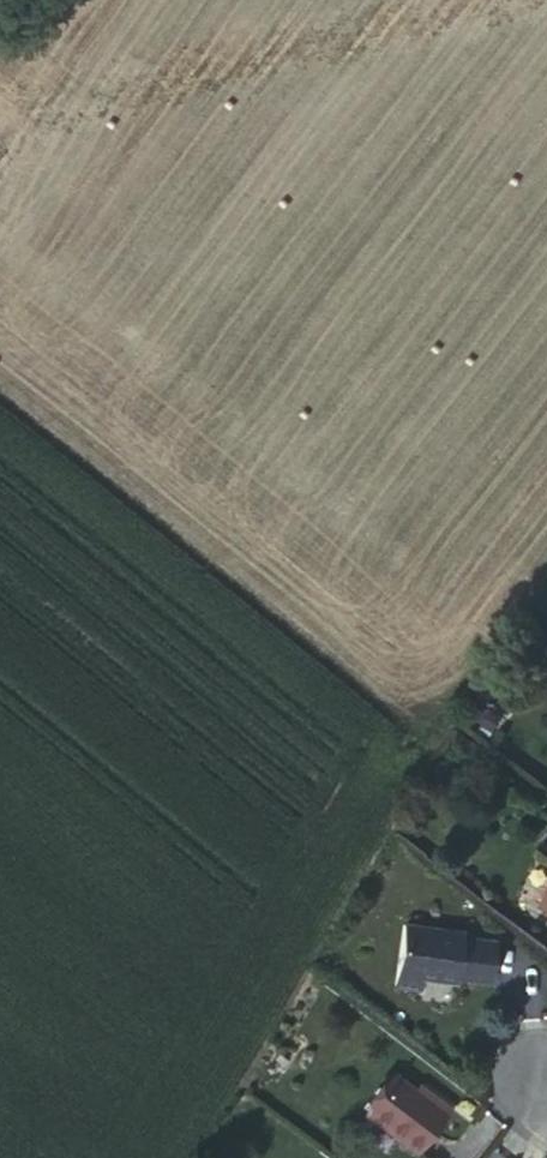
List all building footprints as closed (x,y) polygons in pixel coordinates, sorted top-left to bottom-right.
[(402,923),(395,985),(420,988),(422,976),(457,981),(458,976),(495,981),(499,941),(462,936),(463,930),(402,923)] [(448,1117),(419,1093),(400,1079),(370,1116),(418,1154),(448,1117)] [(423,1088),(419,1093),(448,1117),(452,1112),(423,1088)]
